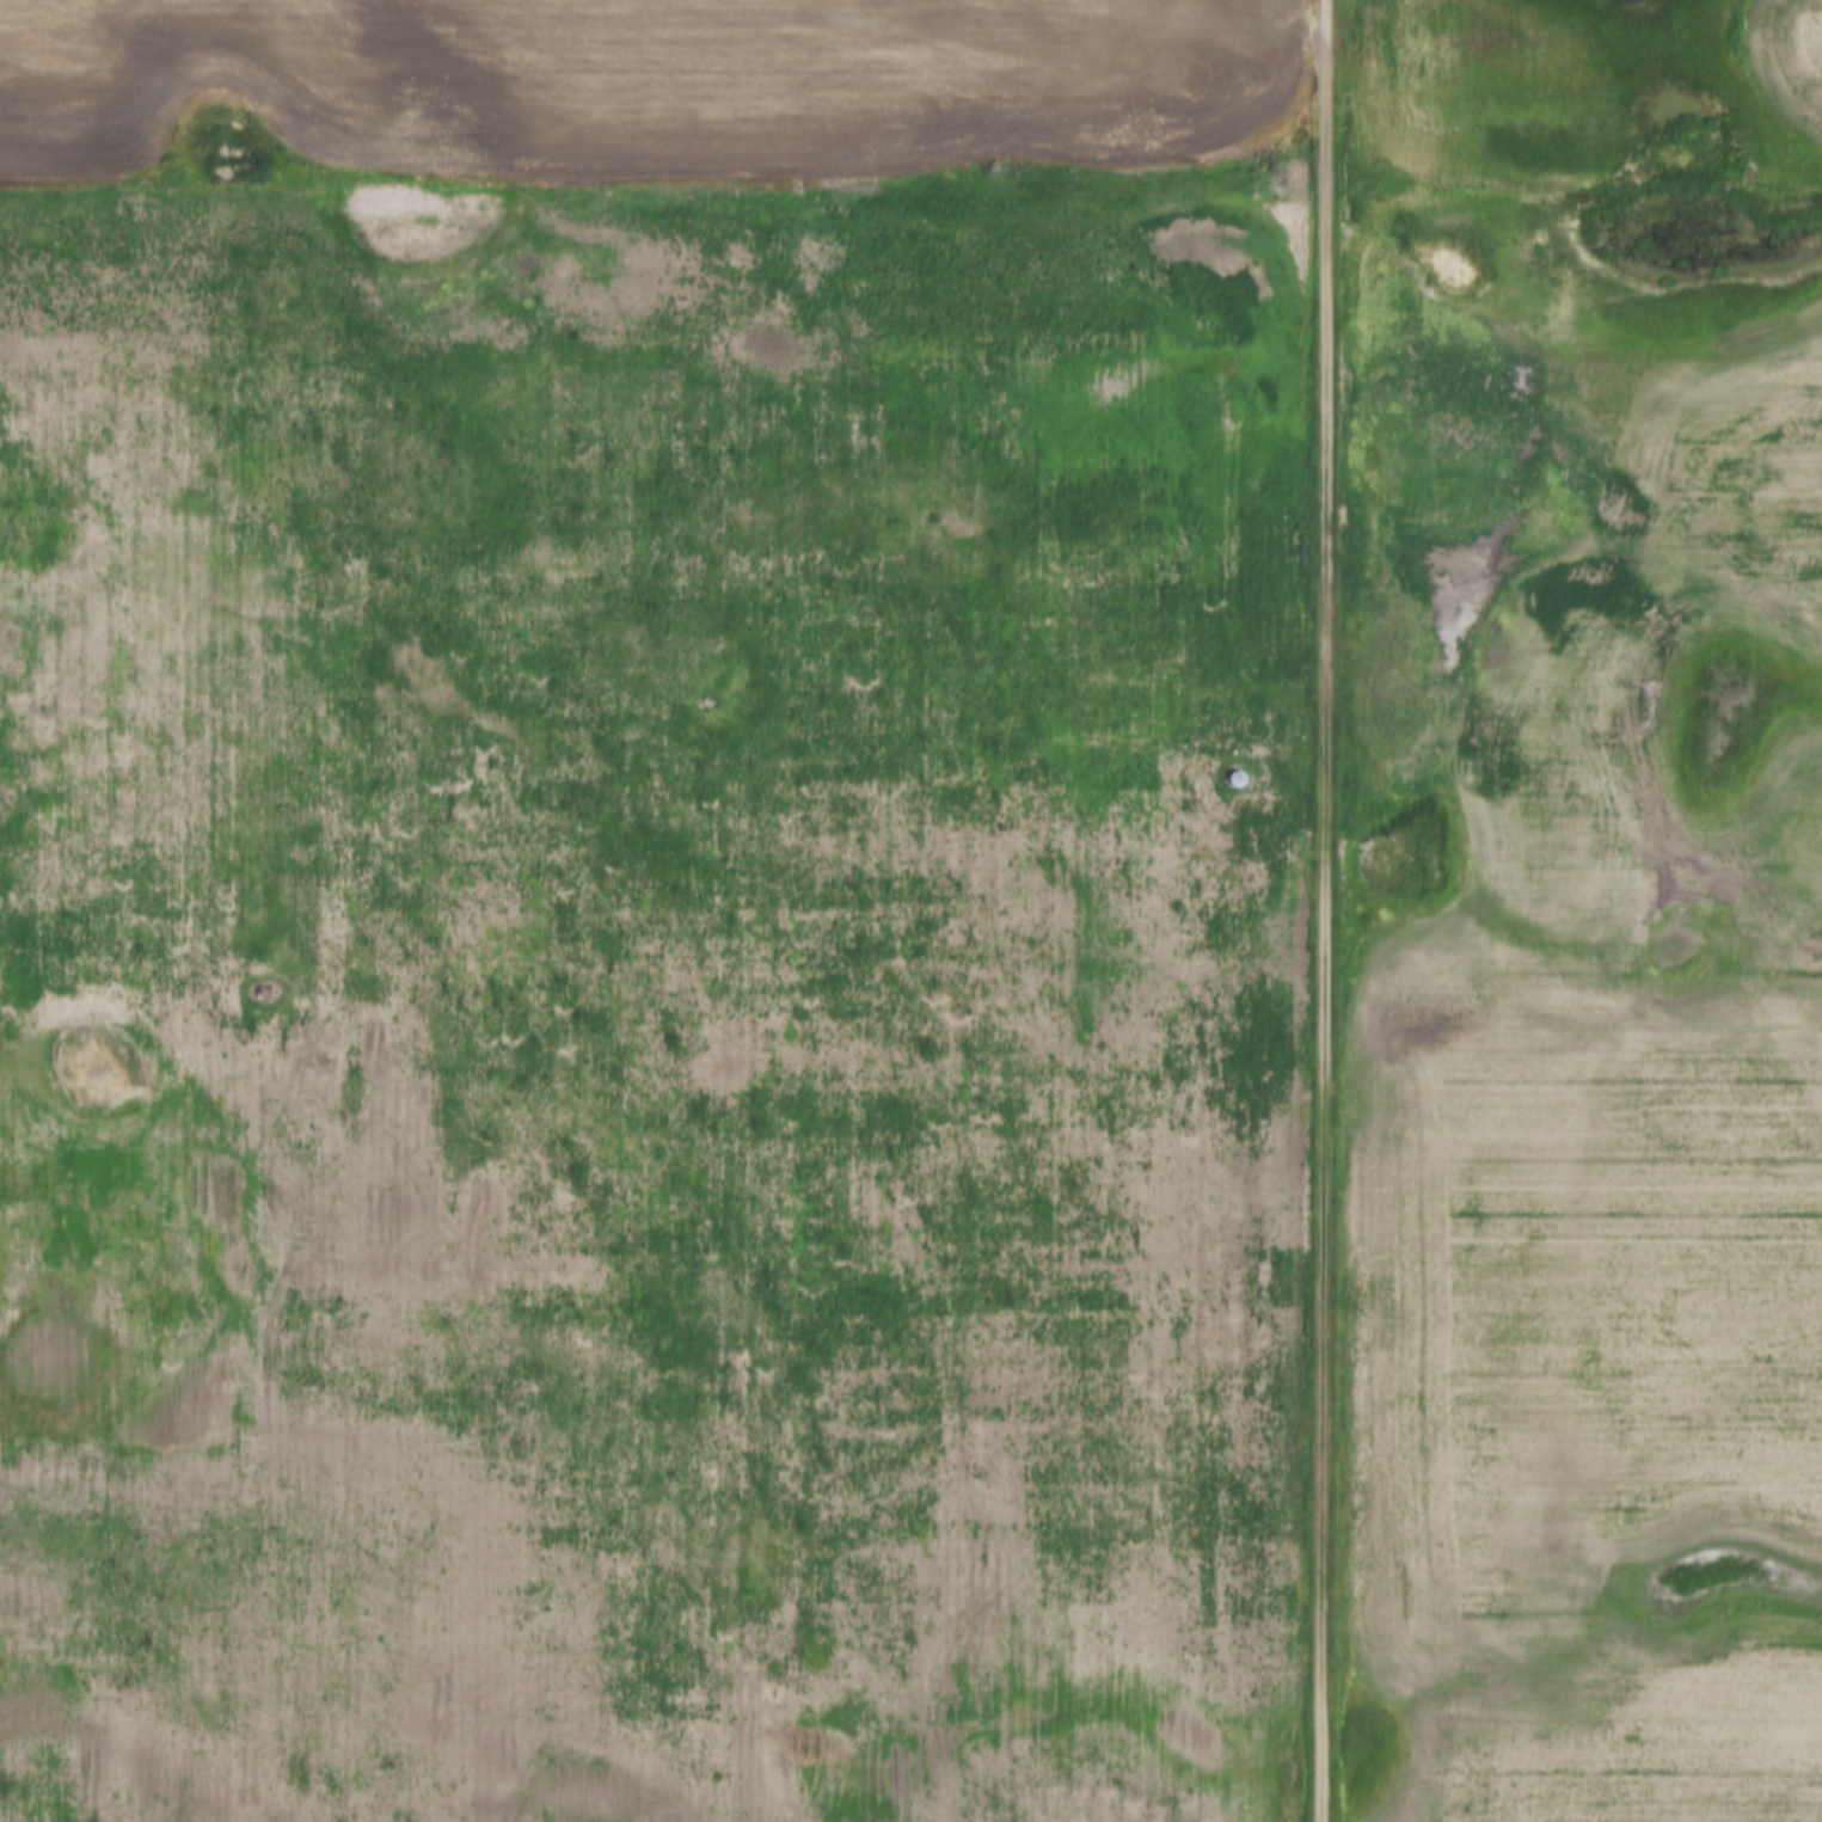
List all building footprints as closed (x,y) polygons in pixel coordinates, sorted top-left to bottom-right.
[(1227,777),(1232,790),(1245,785),(1240,772),(1227,777)]
